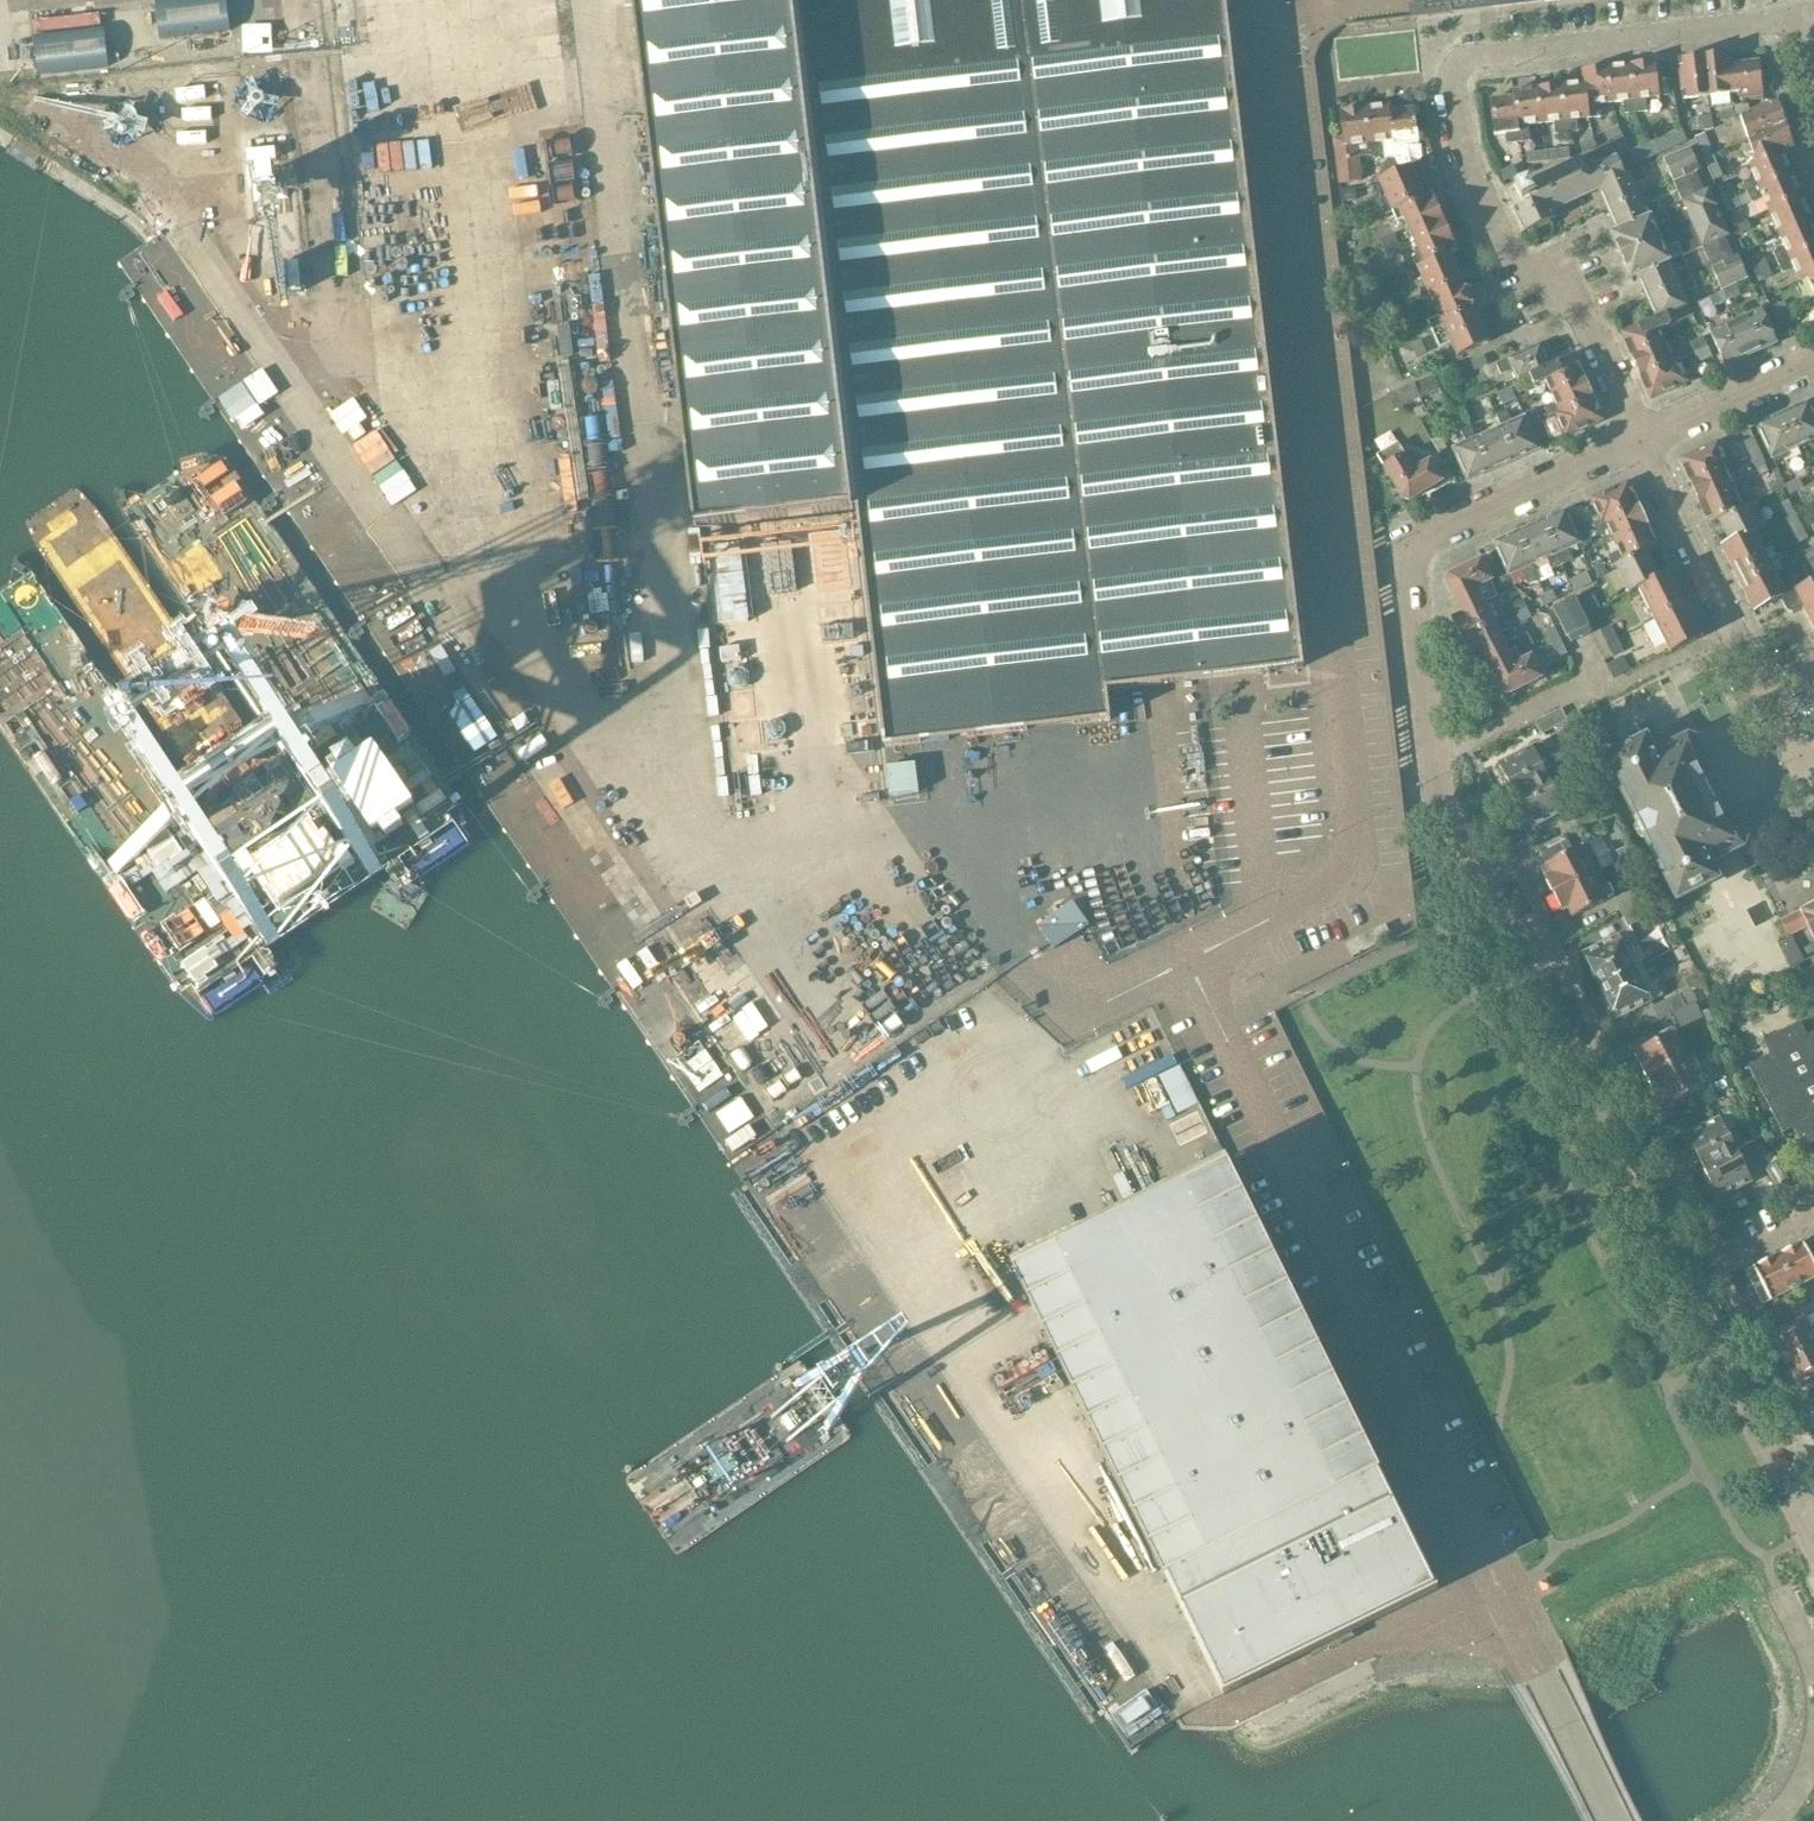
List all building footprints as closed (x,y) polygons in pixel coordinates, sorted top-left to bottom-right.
[(659,214),(696,530),(853,511),(852,510),(857,509),(879,705),(885,748),(1109,722),(1106,692),(1194,681),(1264,672),(1267,672),(1267,675),(1270,674),(1269,672),(1302,668),(1297,628),(1300,627),(1299,625),(1297,625),(1296,621),(1293,588),(1252,241),(1247,204),(1228,40),(1227,28),(1223,0),(634,0),(659,214)] [(1407,4),(1409,19),(1415,18),(1580,0),(1422,0),(1422,3),(1407,4)] [(1727,53),(1702,56),(1707,96),(1730,94),(1728,66),(1727,53)] [(1677,59),(1682,100),(1707,96),(1702,56),(1677,59)] [(100,68),(104,139),(219,134),(216,62),(100,68)] [(1654,62),(1630,65),(1635,113),(1647,112),(1645,99),(1659,98),(1654,62)] [(1758,62),(1728,66),(1730,94),(1738,93),(1739,99),(1762,96),(1758,62)] [(1630,65),(1606,68),(1610,103),(1622,102),(1624,114),(1635,113),(1630,65)] [(1581,71),(1583,83),(1587,119),(1599,117),(1598,105),(1610,103),(1606,68),(1581,71)] [(1583,83),(1560,86),(1565,134),(1577,132),(1576,120),(1587,119),(1583,83)] [(1560,86),(1536,88),(1540,124),(1553,123),(1555,135),(1565,134),(1560,86)] [(1512,91),(1512,97),(1518,143),(1519,143),(1529,142),(1527,126),(1540,124),(1536,88),(1512,91)] [(1411,91),(1398,93),(1400,104),(1412,103),(1411,91)] [(1506,144),(1507,144),(1518,143),(1512,97),(1489,100),(1493,135),(1505,134),(1506,144)] [(1739,117),(1747,139),(1784,123),(1777,101),(1739,117)] [(1389,105),(1364,108),(1368,144),(1382,142),(1384,159),(1393,158),(1390,112),(1389,105)] [(1748,113),(1747,105),(1733,106),(1734,116),(1748,113)] [(1364,108),(1339,111),(1342,138),(1333,139),(1338,184),(1360,181),(1357,158),(1370,156),(1368,144),(1364,108)] [(1418,144),(1413,109),(1390,112),(1393,158),(1399,170),(1410,166),(1407,155),(1406,146),(1418,144)] [(1732,109),(1718,113),(1720,122),(1734,119),(1732,109)] [(1710,116),(1691,119),(1693,132),(1712,129),(1710,116)] [(1784,123),(1747,139),(1755,162),(1780,151),(1781,153),(1793,148),(1784,123)] [(1604,133),(1608,142),(1621,136),(1617,127),(1604,133)] [(1680,128),(1649,143),(1655,156),(1686,142),(1680,128)] [(1702,134),(1693,138),(1703,159),(1711,155),(1702,134)] [(1579,144),(1580,147),(1583,153),(1596,147),(1592,138),(1579,144)] [(1649,143),(1628,152),(1634,165),(1655,156),(1649,143)] [(1689,148),(1663,160),(1673,182),(1694,173),(1699,171),(1689,148)] [(1568,149),(1543,152),(1544,162),(1569,159),(1568,149)] [(1780,151),(1755,162),(1748,165),(1753,178),(1742,183),(1746,193),(1791,174),(1781,153),(1780,151)] [(1526,164),(1544,162),(1543,152),(1525,154),(1526,164)] [(1711,155),(1703,159),(1712,181),(1721,177),(1711,155)] [(1586,171),(1580,159),(1560,168),(1575,200),(1598,190),(1598,189),(1625,178),(1624,176),(1616,158),(1586,171)] [(1380,167),(1384,176),(1397,170),(1393,161),(1380,167)] [(1410,166),(1399,170),(1378,180),(1387,201),(1380,204),(1385,215),(1392,212),(1391,212),(1424,197),(1423,195),(1410,166)] [(1513,166),(1499,172),(1504,182),(1517,176),(1513,166)] [(1560,168),(1529,182),(1537,200),(1546,196),(1552,210),(1575,200),(1560,168)] [(1598,189),(1598,190),(1607,211),(1640,196),(1635,184),(1646,179),(1641,168),(1624,176),(1625,178),(1598,189)] [(1694,173),(1673,182),(1682,202),(1704,193),(1694,173)] [(1801,196),(1791,174),(1746,193),(1746,194),(1736,198),(1732,189),(1718,195),(1726,213),(1750,202),(1751,204),(1762,199),(1768,211),(1801,196)] [(1505,193),(1524,233),(1556,218),(1552,210),(1546,196),(1537,200),(1529,182),(1528,179),(1513,186),(1514,189),(1505,193)] [(1340,191),(1341,202),(1355,200),(1354,190),(1340,191)] [(1661,212),(1617,232),(1610,235),(1630,279),(1637,277),(1682,256),(1702,247),(1723,238),(1728,236),(1708,191),(1704,193),(1682,202),(1661,212)] [(1430,192),(1423,195),(1424,197),(1391,212),(1392,212),(1396,222),(1403,219),(1411,236),(1444,222),(1430,192)] [(1640,196),(1607,211),(1617,232),(1661,212),(1657,202),(1645,207),(1640,196)] [(1801,196),(1768,211),(1778,234),(1811,220),(1807,211),(1809,210),(1806,203),(1804,204),(1801,196)] [(1778,234),(1784,247),(1772,253),(1776,263),(1813,247),(1813,227),(1811,220),(1778,234)] [(1745,221),(1732,226),(1736,235),(1749,230),(1745,221)] [(1444,222),(1411,236),(1419,254),(1412,257),(1417,269),(1450,255),(1457,252),(1444,222)] [(1379,240),(1383,249),(1397,243),(1393,234),(1379,240)] [(1723,238),(1702,247),(1711,268),(1732,259),(1723,238)] [(1397,243),(1383,249),(1387,258),(1401,252),(1397,243)] [(1776,263),(1781,274),(1793,269),(1799,281),(1806,278),(1813,274),(1813,247),(1776,263)] [(1450,255),(1417,269),(1425,287),(1418,290),(1423,301),(1430,297),(1462,283),(1450,255)] [(1682,256),(1637,277),(1646,297),(1679,282),(1675,271),(1686,266),(1682,256)] [(1721,291),(1747,279),(1737,257),(1732,259),(1711,268),(1721,291)] [(1763,259),(1750,265),(1753,273),(1767,267),(1763,259)] [(1767,267),(1753,273),(1758,282),(1771,276),(1767,267)] [(1806,278),(1813,294),(1813,274),(1806,278)] [(1679,282),(1646,297),(1655,319),(1689,304),(1684,293),(1695,288),(1691,277),(1679,282)] [(1462,283),(1430,297),(1438,316),(1427,321),(1431,332),(1476,312),(1462,283)] [(1735,286),(1722,291),(1726,300),(1739,294),(1735,286)] [(1708,297),(1712,306),(1726,300),(1722,291),(1708,297)] [(1783,302),(1769,308),(1773,317),(1786,311),(1783,302)] [(1378,310),(1382,319),(1395,313),(1392,304),(1378,310)] [(1655,319),(1620,334),(1630,356),(1664,341),(1659,330),(1692,316),(1688,306),(1689,305),(1689,304),(1655,319)] [(1761,309),(1735,321),(1750,355),(1776,343),(1761,309)] [(1786,311),(1773,317),(1777,326),(1791,320),(1786,311)] [(1476,312),(1431,332),(1439,349),(1450,344),(1456,357),(1489,342),(1476,312)] [(1395,313),(1382,319),(1386,328),(1399,322),(1395,313)] [(1735,321),(1709,332),(1724,366),(1750,355),(1735,321)] [(1693,353),(1706,346),(1702,338),(1689,344),(1693,353)] [(1426,353),(1420,340),(1409,345),(1415,358),(1426,353)] [(1664,341),(1630,356),(1640,378),(1678,361),(1685,358),(1680,347),(1669,353),(1664,341)] [(1540,345),(1516,355),(1495,365),(1500,375),(1511,370),(1516,381),(1550,366),(1540,345)] [(1711,357),(1707,348),(1693,354),(1697,363),(1711,357)] [(1573,355),(1550,366),(1516,381),(1517,383),(1513,385),(1517,394),(1546,381),(1551,391),(1583,377),(1573,355)] [(1488,369),(1483,357),(1468,364),(1473,376),(1488,369)] [(1678,361),(1640,378),(1650,400),(1687,383),(1678,361)] [(1432,376),(1415,384),(1421,397),(1438,389),(1432,376)] [(1583,377),(1551,391),(1556,403),(1543,409),(1548,419),(1555,416),(1593,399),(1583,377)] [(1413,384),(1387,396),(1393,409),(1419,398),(1413,384)] [(1511,390),(1497,396),(1501,405),(1515,399),(1511,390)] [(1593,399),(1555,416),(1565,438),(1602,421),(1593,399)] [(1782,414),(1797,447),(1813,440),(1813,416),(1808,402),(1782,414)] [(1523,414),(1529,427),(1538,424),(1532,410),(1523,414)] [(1495,416),(1500,428),(1514,460),(1538,450),(1524,417),(1511,423),(1506,411),(1495,416)] [(1756,425),(1771,459),(1797,447),(1782,414),(1756,425)] [(1538,424),(1529,427),(1535,441),(1544,437),(1538,424)] [(1452,449),(1466,482),(1490,471),(1475,438),(1470,427),(1460,432),(1465,443),(1452,449)] [(1500,428),(1475,438),(1490,471),(1514,460),(1500,428)] [(1744,442),(1749,455),(1758,450),(1753,438),(1744,442)] [(1717,443),(1679,460),(1689,482),(1727,465),(1726,464),(1717,443)] [(1397,444),(1376,456),(1402,499),(1409,501),(1442,482),(1429,460),(1413,470),(1397,444)] [(1758,450),(1749,455),(1756,469),(1765,465),(1758,450)] [(1727,465),(1689,482),(1699,503),(1732,488),(1727,477),(1739,472),(1734,461),(1726,464),(1727,465)] [(1790,495),(1803,489),(1798,479),(1785,485),(1790,495)] [(1781,480),(1767,486),(1771,495),(1785,489),(1781,480)] [(1627,483),(1590,499),(1600,521),(1600,522),(1637,505),(1627,483)] [(1732,488),(1699,503),(1709,525),(1718,521),(1718,520),(1742,509),(1737,499),(1732,488)] [(1718,520),(1718,521),(1730,543),(1730,545),(1754,533),(1765,528),(1748,493),(1737,499),(1742,509),(1718,520)] [(1778,505),(1785,518),(1794,514),(1787,501),(1778,505)] [(1637,505),(1600,522),(1600,521),(1592,524),(1597,535),(1608,530),(1613,541),(1647,526),(1637,505)] [(1565,511),(1541,521),(1561,565),(1572,560),(1567,549),(1579,543),(1565,511)] [(1794,514),(1785,518),(1792,531),(1800,526),(1794,514)] [(1570,520),(1575,532),(1584,528),(1579,516),(1570,520)] [(1541,521),(1516,533),(1530,565),(1531,565),(1546,558),(1551,570),(1561,565),(1541,521)] [(1647,526),(1613,541),(1618,552),(1607,557),(1611,567),(1614,566),(1646,551),(1647,553),(1657,548),(1647,526)] [(1800,526),(1792,531),(1798,543),(1807,539),(1800,526)] [(1584,528),(1575,532),(1581,547),(1590,543),(1584,528)] [(1493,543),(1502,563),(1508,575),(1509,575),(1521,570),(1526,581),(1536,576),(1531,565),(1530,565),(1516,533),(1493,543)] [(1730,545),(1730,543),(1720,548),(1736,580),(1769,563),(1754,533),(1730,545)] [(1810,565),(1813,563),(1813,552),(1812,548),(1803,553),(1810,565)] [(1646,551),(1614,566),(1628,594),(1637,589),(1637,588),(1659,577),(1659,576),(1647,553),(1646,551)] [(1444,582),(1460,614),(1496,596),(1489,582),(1492,580),(1481,558),(1446,575),(1444,582)] [(1600,561),(1591,565),(1596,576),(1605,572),(1600,561)] [(1510,580),(1509,575),(1508,575),(1502,563),(1491,569),(1500,585),(1510,580)] [(1769,563),(1736,580),(1752,612),(1782,596),(1785,595),(1769,563)] [(1685,604),(1668,571),(1659,576),(1659,577),(1637,588),(1637,589),(1653,620),(1685,604)] [(1569,582),(1573,591),(1590,583),(1585,574),(1569,582)] [(1785,595),(1782,596),(1780,602),(1785,612),(1792,614),(1802,609),(1811,629),(1813,627),(1813,580),(1785,595)] [(1551,591),(1545,594),(1549,603),(1556,600),(1551,591)] [(1549,603),(1545,594),(1538,597),(1543,606),(1549,603)] [(1460,614),(1450,619),(1461,640),(1507,617),(1496,596),(1460,614)] [(1592,596),(1583,601),(1590,614),(1599,609),(1592,596)] [(1573,598),(1552,609),(1566,638),(1567,637),(1570,643),(1590,633),(1587,627),(1588,627),(1573,598)] [(1509,606),(1513,614),(1526,608),(1521,600),(1509,606)] [(1702,637),(1685,604),(1653,620),(1670,653),(1702,637)] [(1526,608),(1513,614),(1517,622),(1530,616),(1526,608)] [(1507,617),(1461,640),(1472,662),(1482,657),(1504,645),(1498,634),(1512,627),(1507,617)] [(1610,627),(1599,632),(1606,644),(1616,639),(1610,627)] [(1557,658),(1566,654),(1553,628),(1544,632),(1557,658)] [(1530,643),(1525,634),(1515,640),(1519,648),(1530,643)] [(1616,639),(1606,644),(1612,657),(1622,652),(1616,639)] [(1508,653),(1504,645),(1482,657),(1500,693),(1507,695),(1541,678),(1530,656),(1520,661),(1514,649),(1508,653)] [(1541,734),(1556,727),(1566,721),(1560,709),(1535,722),(1541,734)] [(1687,736),(1659,750),(1653,753),(1645,737),(1604,759),(1635,820),(1633,828),(1637,837),(1644,839),(1676,901),(1717,880),(1709,864),(1743,847),(1746,839),(1742,832),(1734,829),(1728,832),(1690,757),(1696,754),(1698,746),(1695,738),(1687,736)] [(1511,792),(1514,796),(1547,779),(1540,764),(1549,760),(1540,743),(1497,765),(1504,778),(1504,783),(1508,790),(1511,792)] [(633,818),(653,819),(659,746),(638,745),(633,818)] [(1581,775),(1579,771),(1573,761),(1564,765),(1566,769),(1572,780),(1581,775)] [(914,765),(885,768),(888,796),(917,793),(914,765)] [(1547,779),(1514,796),(1516,801),(1515,805),(1519,813),(1523,815),(1530,828),(1564,811),(1559,802),(1564,799),(1559,790),(1554,792),(1547,779)] [(1576,788),(1583,805),(1592,801),(1584,784),(1576,788)] [(1602,817),(1596,804),(1571,817),(1577,829),(1602,817)] [(1564,835),(1537,849),(1543,861),(1570,847),(1564,835)] [(1544,877),(1552,894),(1600,870),(1588,844),(1580,848),(1580,847),(1579,847),(1545,865),(1550,874),(1544,877)] [(1632,844),(1619,851),(1623,859),(1636,852),(1632,844)] [(1645,902),(1638,888),(1624,859),(1613,865),(1623,886),(1621,887),(1625,895),(1615,900),(1621,913),(1645,902)] [(1600,870),(1552,894),(1561,912),(1567,908),(1572,918),(1606,901),(1606,900),(1613,896),(1600,870)] [(1053,950),(1085,928),(1088,926),(1072,902),(1036,927),(1049,944),(1053,950)] [(1645,902),(1621,913),(1628,926),(1643,918),(1649,930),(1657,926),(1645,902)] [(1780,920),(1788,937),(1807,927),(1813,941),(1813,903),(1780,920)] [(1597,982),(1599,986),(1641,965),(1632,947),(1638,944),(1630,930),(1582,954),(1589,968),(1589,972),(1593,980),(1597,982)] [(1781,941),(1779,943),(1791,966),(1793,965),(1800,961),(1802,960),(1790,937),(1788,938),(1781,941)] [(1804,949),(1807,955),(1813,952),(1813,944),(1804,949)] [(1641,965),(1599,986),(1601,991),(1601,995),(1605,1003),(1608,1005),(1616,1019),(1661,996),(1654,982),(1650,984),(1641,965)] [(1796,965),(1770,978),(1776,991),(1803,978),(1796,965)] [(1674,1012),(1696,1001),(1690,990),(1678,996),(1677,995),(1652,1008),(1658,1020),(1674,1012)] [(893,1027),(870,998),(841,1021),(863,1050),(893,1027)] [(1714,1007),(1701,1013),(1706,1024),(1719,1018),(1714,1007)] [(1785,1033),(1763,1044),(1770,1058),(1748,1069),(1765,1104),(1766,1104),(1782,1136),(1793,1131),(1802,1150),(1813,1144),(1813,1036),(1806,1040),(1799,1026),(1785,1033)] [(1633,1053),(1646,1079),(1686,1059),(1673,1033),(1633,1053)] [(1686,1059),(1646,1079),(1659,1105),(1699,1085),(1694,1075),(1702,1071),(1693,1055),(1686,1059)] [(1179,1113),(1199,1104),(1181,1065),(1160,1075),(1179,1113)] [(1728,1090),(1738,1085),(1731,1071),(1721,1076),(1728,1090)] [(1699,1163),(1701,1167),(1735,1150),(1727,1133),(1736,1128),(1728,1113),(1685,1135),(1691,1148),(1691,1153),(1695,1160),(1699,1163)] [(1755,1140),(1763,1136),(1752,1113),(1743,1118),(1749,1130),(1750,1130),(1755,1140)] [(1735,1150),(1701,1167),(1703,1172),(1703,1176),(1707,1184),(1711,1186),(1717,1199),(1751,1182),(1735,1150)] [(1789,1187),(1777,1161),(1772,1153),(1760,1159),(1777,1193),(1789,1187)] [(1021,1267),(1013,1271),(1211,1672),(1212,1672),(1223,1696),(1309,1653),(1310,1653),(1309,1652),(1350,1632),(1350,1633),(1351,1633),(1437,1590),(1425,1567),(1426,1567),(1410,1534),(1380,1473),(1228,1165),(1226,1161),(1125,1211),(1019,1263),(1021,1267)] [(1777,1254),(1795,1289),(1813,1279),(1813,1265),(1802,1242),(1777,1254)] [(1777,1254),(1752,1267),(1769,1301),(1795,1289),(1777,1254)] [(1804,1307),(1808,1316),(1813,1313),(1813,1302),(1804,1307)] [(1795,1322),(1808,1316),(1804,1307),(1791,1313),(1795,1322)] [(1783,1361),(1813,1345),(1813,1338),(1804,1318),(1770,1335),(1783,1361)] [(1783,1361),(1796,1386),(1813,1377),(1813,1345),(1783,1361)] [(1813,1422),(1813,1402),(1806,1406),(1813,1422)] [(1146,1691),(1113,1716),(1131,1738),(1163,1713),(1146,1691)]
